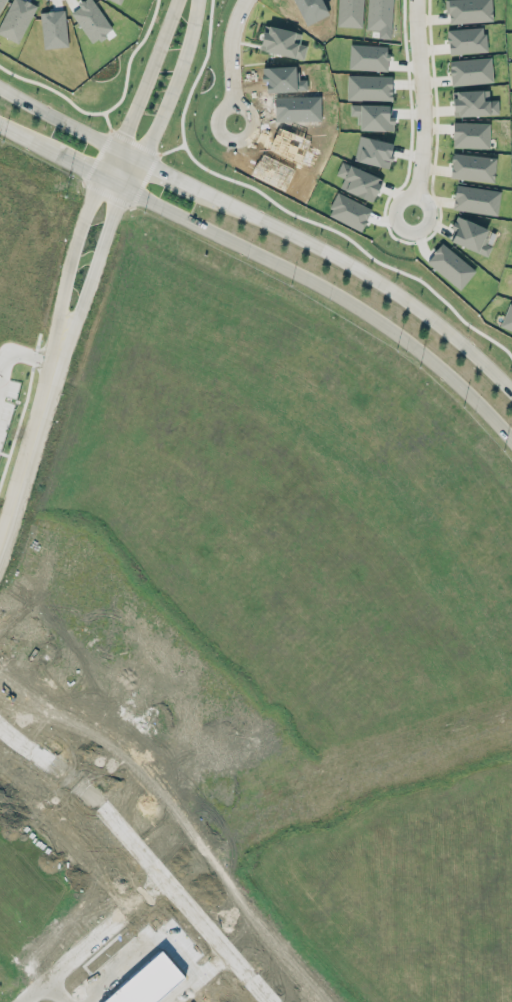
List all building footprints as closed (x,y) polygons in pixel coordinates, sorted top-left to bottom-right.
[(447,23),(492,21),(491,0),(446,0),(447,23)] [(304,59),(307,45),(299,43),(301,32),(264,25),(259,50),(304,59)] [(448,54),(486,52),(485,27),(447,29),(448,54)] [(491,58),(450,60),(451,84),(492,82),(491,58)] [(489,90),(452,90),(453,116),(498,115),(498,99),(489,99),(489,90)] [(452,147),(489,148),(490,123),(453,122),(452,147)] [(493,183),(497,158),(452,152),(449,177),(493,183)] [(340,188),(372,201),(382,179),(342,162),(336,174),(344,178),(340,188)] [(501,191),(456,184),(452,208),(497,216),(501,191)] [(371,208),(337,192),(327,215),(361,231),(371,208)] [(489,230),(456,215),(451,227),(456,229),(451,241),(487,256),(491,246),(483,243),(489,230)] [(475,269),(440,243),(426,263),(461,288),(475,269)] [(507,304),(500,328),(511,332),(511,305),(507,304)]
